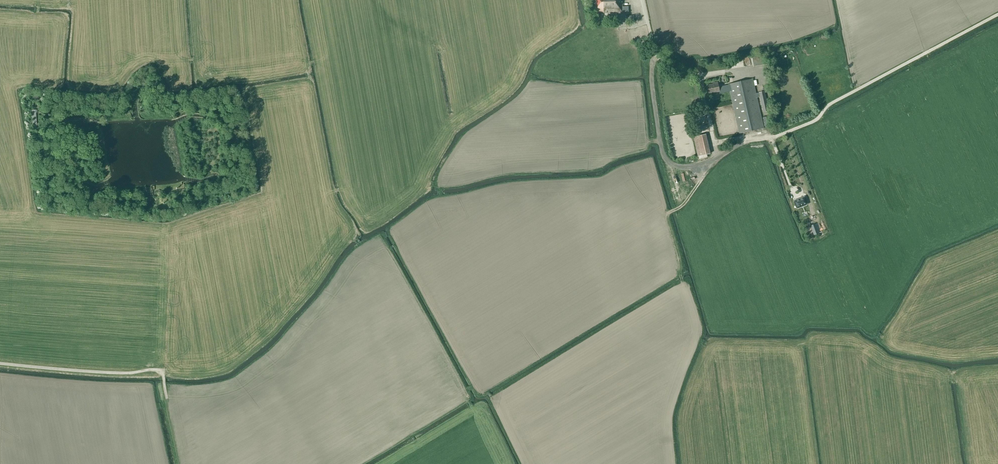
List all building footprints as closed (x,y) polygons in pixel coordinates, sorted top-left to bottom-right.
[(622,12),(628,12),(628,7),(623,7),(622,0),(596,0),(596,12),(622,12)] [(752,57),(753,66),(768,64),(766,55),(752,57)] [(730,84),(722,86),(722,87),(719,88),(717,82),(713,83),(713,84),(707,85),(709,94),(719,91),(720,94),(730,91),(739,133),(764,128),(760,112),(758,102),(761,101),(763,112),(768,110),(764,93),(768,92),(766,86),(763,87),(764,92),(756,93),(753,79),(730,84)] [(706,134),(694,137),(698,157),(710,154),(706,134)] [(796,209),(808,204),(805,197),(793,201),(796,209)] [(814,235),(819,234),(815,224),(810,226),(814,235)]
